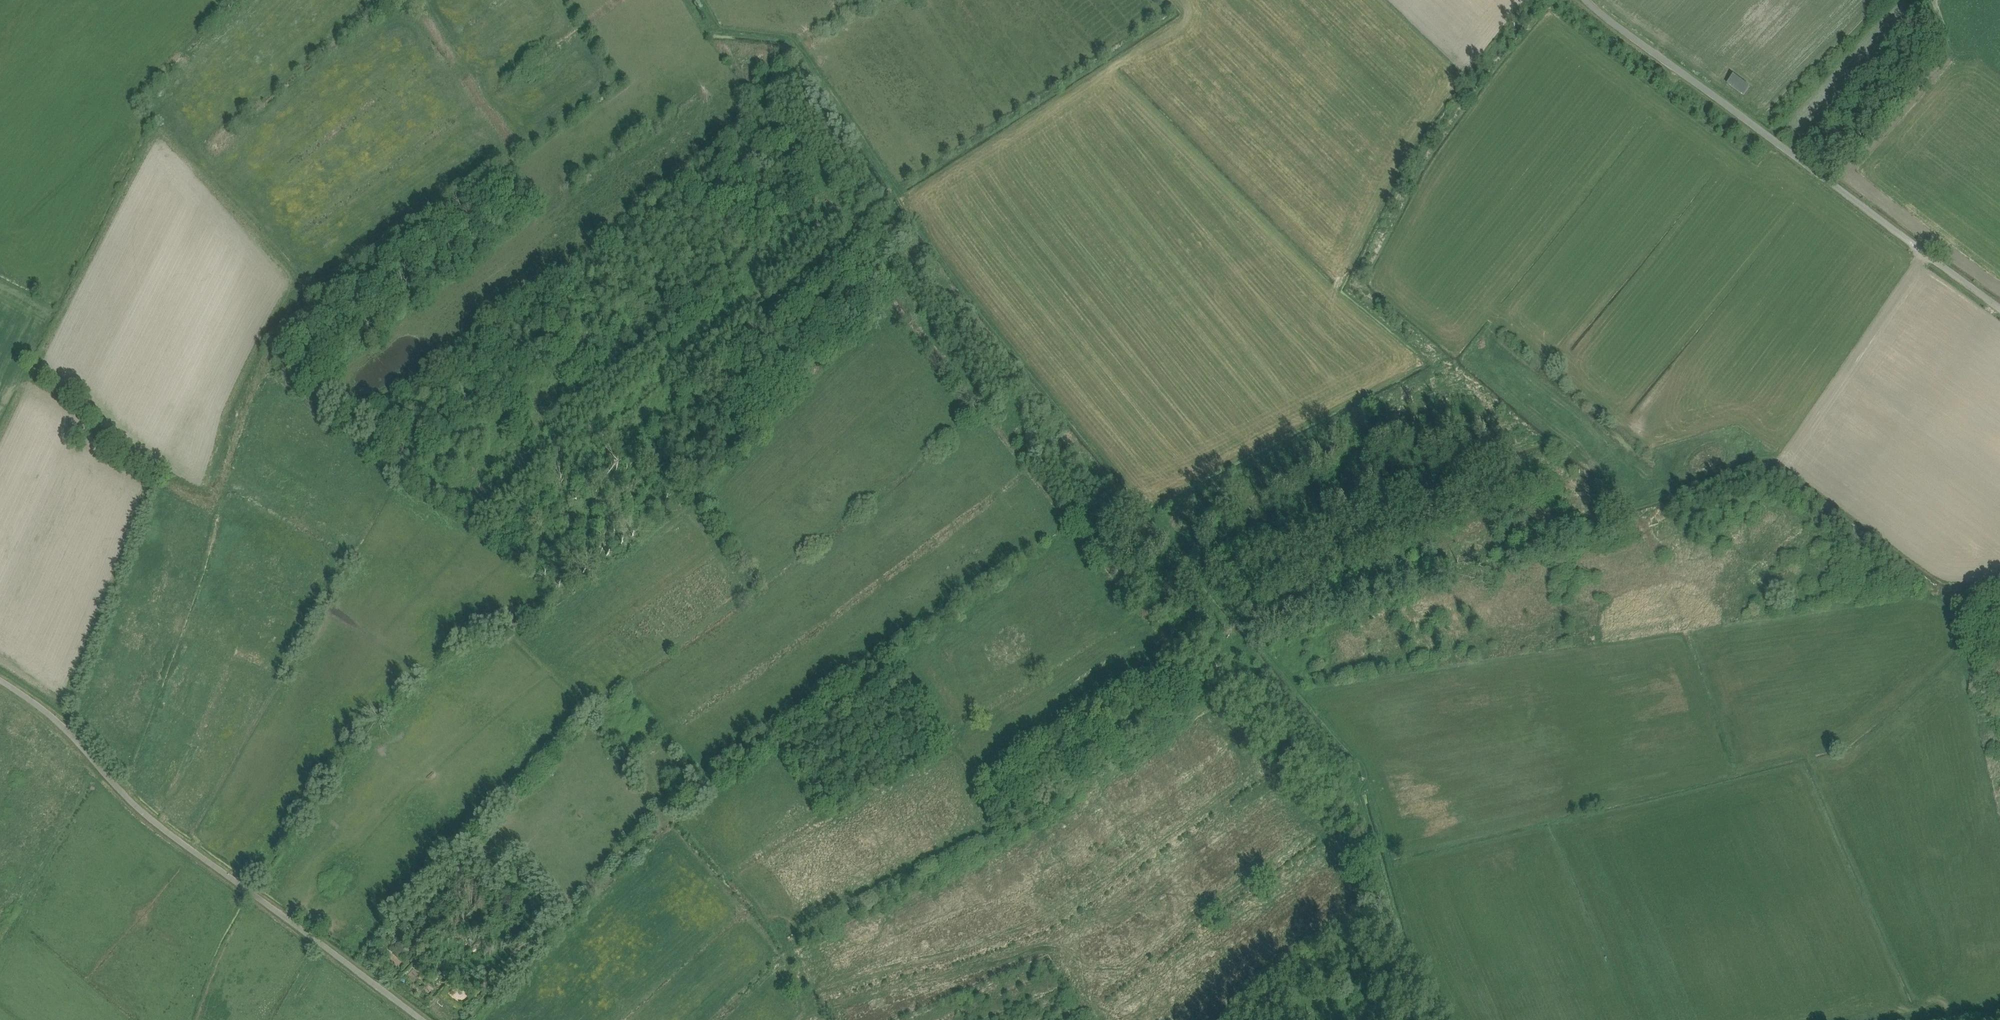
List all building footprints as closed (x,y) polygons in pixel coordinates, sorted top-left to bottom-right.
[(1734,75),(1727,83),(1744,95),(1750,87),(1734,75)]
